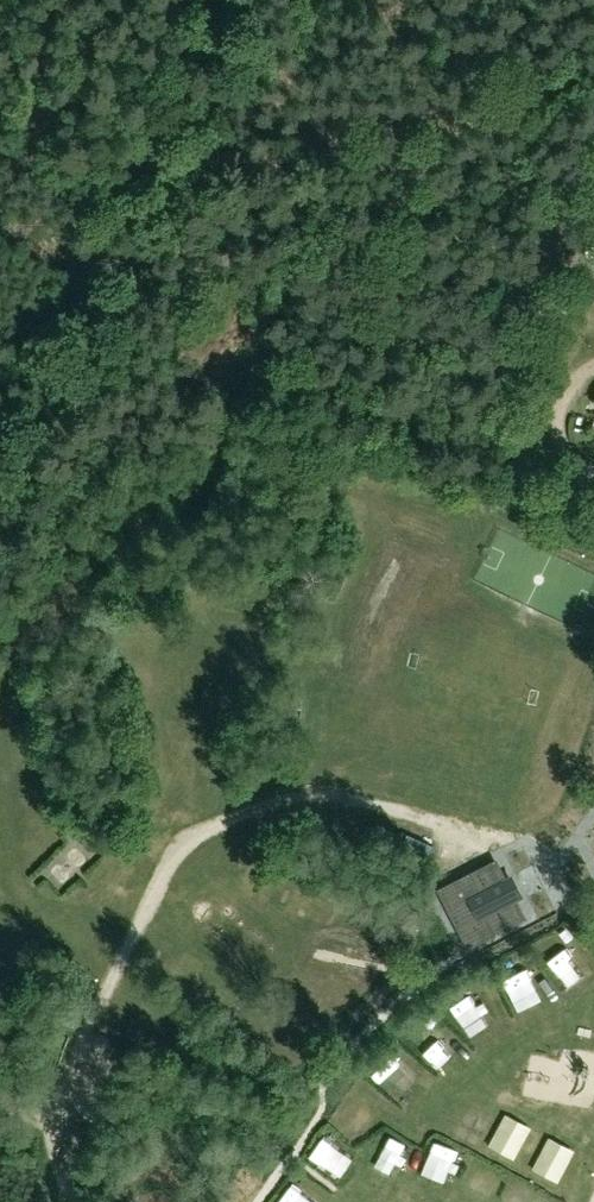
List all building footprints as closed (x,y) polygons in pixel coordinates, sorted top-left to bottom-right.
[(82,856),(95,849),(86,833),(73,840),(82,856)] [(485,941),(525,921),(510,889),(496,862),(439,891),(468,950),(485,941)] [(583,957),(593,947),(593,935),(586,927),(569,943),(583,957)] [(535,996),(566,981),(557,964),(527,978),(535,996)] [(472,1003),(485,1024),(503,1012),(491,992),(472,1003)] [(448,1051),(460,1041),(440,1019),(428,1029),(448,1051)] [(439,1093),(451,1079),(414,1049),(402,1063),(439,1093)] [(530,1128),(507,1115),(490,1147),(513,1160),(530,1128)] [(573,1151),(550,1139),(533,1171),(557,1183),(573,1151)]
